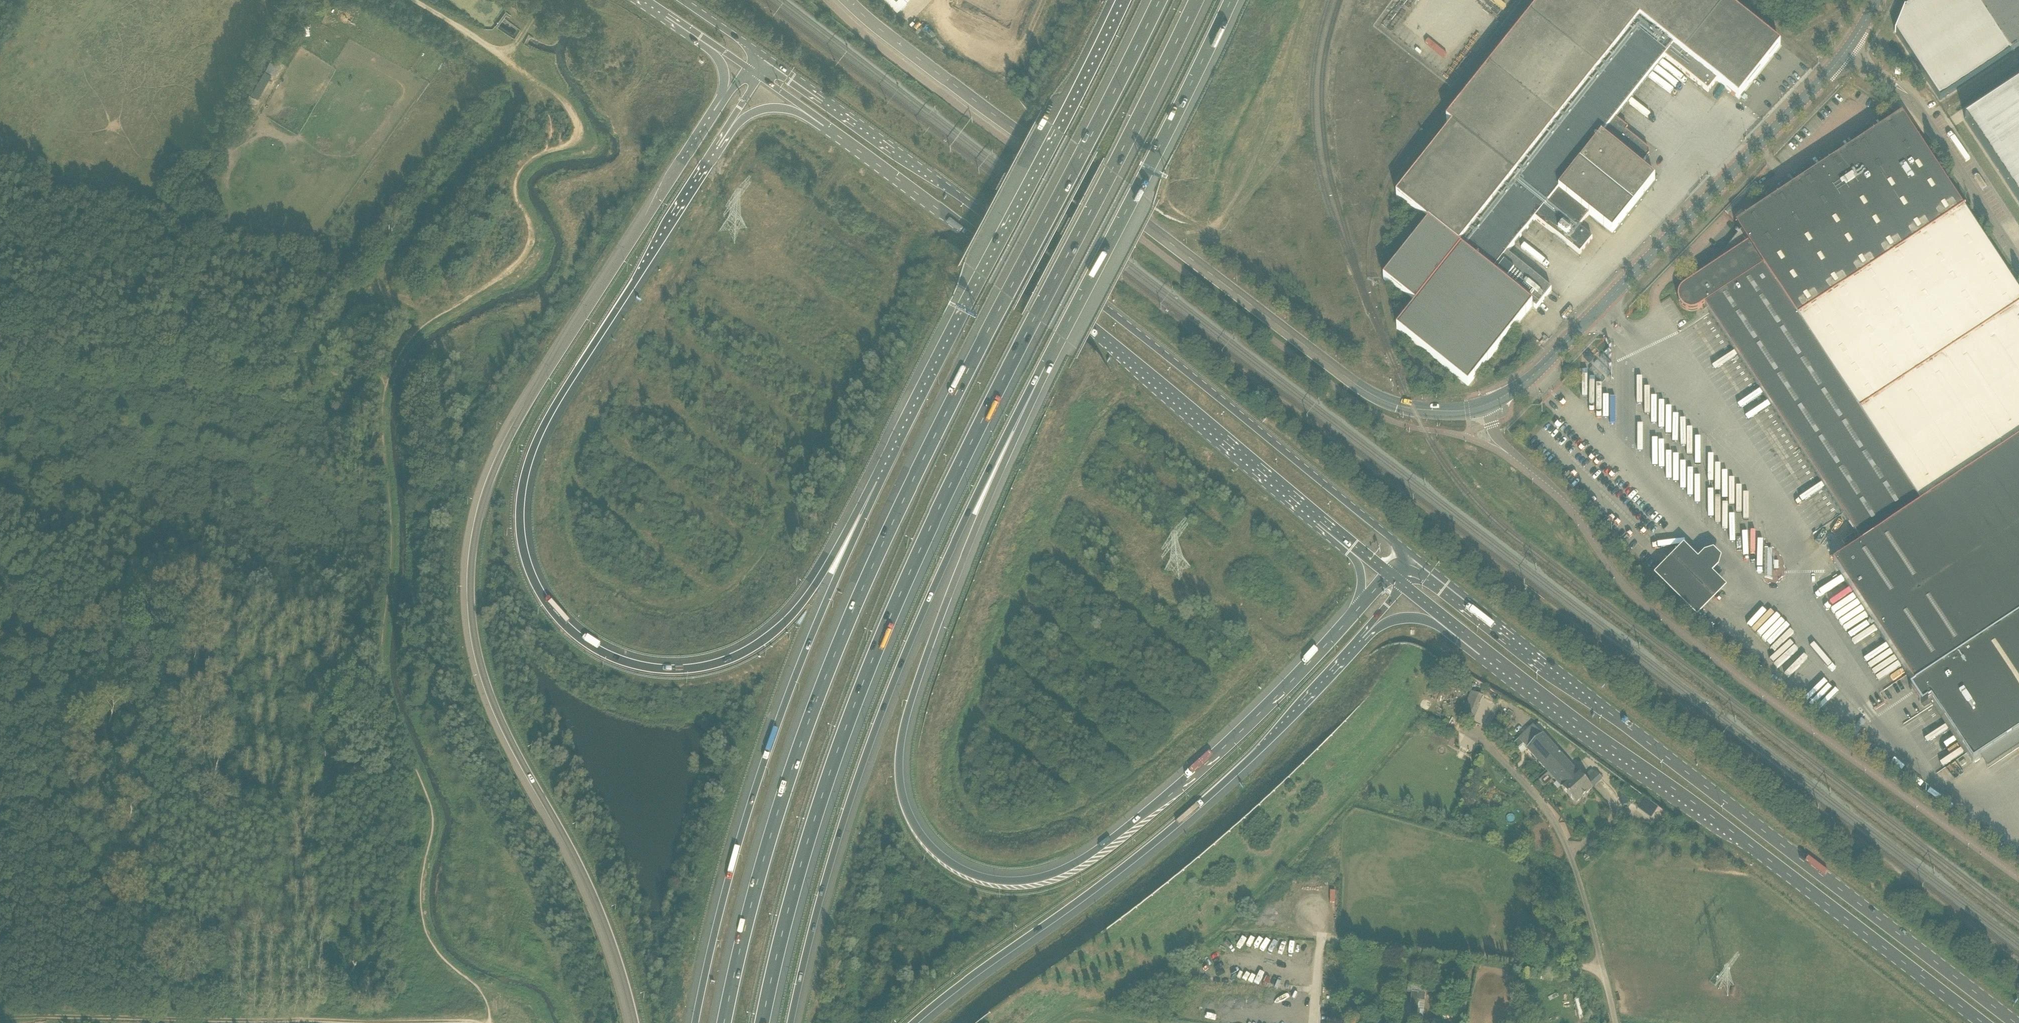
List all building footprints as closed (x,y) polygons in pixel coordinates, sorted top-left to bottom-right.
[(897,11),(907,0),(886,0),(897,11)] [(1738,99),(1781,46),(1723,0),(1544,0),(1447,121),(1453,127),(1397,197),(1428,222),(1427,222),(1429,223),(1384,280),(1415,306),(1397,329),(1468,387),(1533,306),(1537,309),(1551,291),(1507,255),(1548,204),(1579,229),(1590,215),(1613,233),(1655,180),(1640,167),(1650,155),(1649,151),(1626,132),(1628,129),(1616,119),(1665,58),(1708,93),(1717,82),(1738,99)] [(2011,53),(2018,48),(2018,0),(1976,0),(2011,53)] [(1444,58),(1465,33),(1446,18),(1425,42),(1444,58)] [(249,95),(258,100),(276,69),(267,64),(249,95)] [(2018,199),(2018,82),(1963,119),(2018,199)] [(1688,311),(1689,312),(1691,312),(1694,312),(1696,311),(1697,311),(1698,310),(1705,306),(1863,545),(1834,564),(1914,686),(1910,689),(1922,707),(1931,701),(1973,763),(2018,733),(2018,294),(1902,116),(1794,187),(1736,226),(1737,228),(1740,232),(1709,272),(1705,277),(1703,277),(1701,276),(1700,277),(1699,277),(1684,287),(1683,288),(1682,289),(1681,290),(1680,291),(1680,292),(1679,293),(1679,294),(1678,295),(1678,297),(1678,299),(1678,301),(1679,303),(1680,305),(1681,307),(1683,308),(1684,310),(1685,310),(1687,311),(1688,311)] [(1723,589),(1710,576),(1695,561),(1684,550),(1671,564),(1658,576),(1697,615),(1723,589)] [(1804,571),(1799,572),(1804,592),(1809,591),(1804,571)] [(1472,721),(1482,696),(1471,691),(1461,716),(1472,721)] [(1535,726),(1519,740),(1576,804),(1592,790),(1535,726)] [(1411,1004),(1405,1004),(1404,1020),(1409,1021),(1409,1022),(1424,1022),(1424,1016),(1417,1016),(1419,1001),(1425,1002),(1427,987),(1408,985),(1407,993),(1412,993),(1411,1004)]
